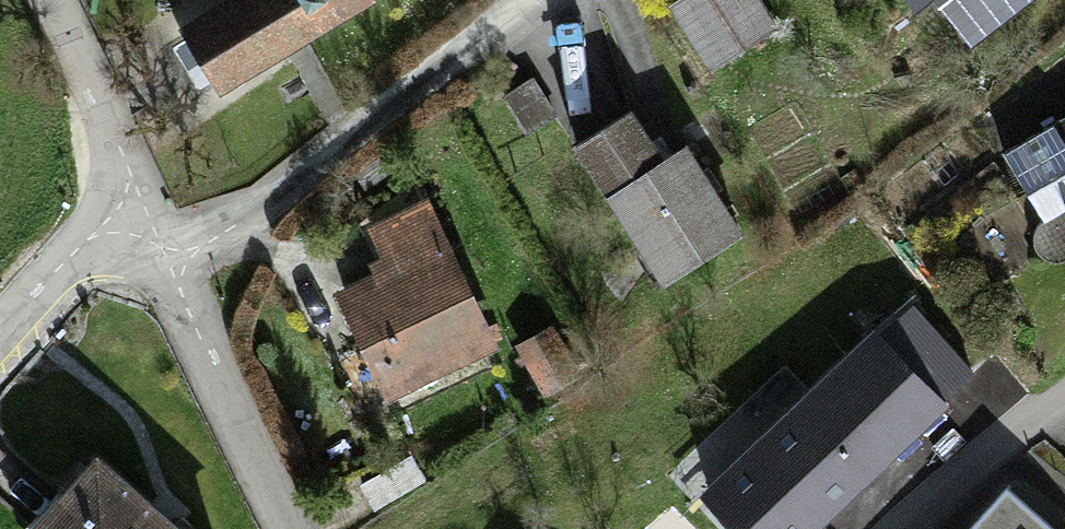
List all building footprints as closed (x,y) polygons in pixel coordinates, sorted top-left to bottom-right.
[(218,98),(382,0),(232,0),(178,32),(185,43),(174,50),(199,91),(210,85),(218,98)] [(675,20),(719,77),(776,33),(751,0),(701,0),(675,20)] [(976,53),(1032,0),(925,0),(976,53)] [(619,213),(667,179),(631,129),(583,163),(619,213)] [(1063,132),(1013,162),(1055,232),(1064,226),(1064,135),(1063,132)] [(667,179),(619,213),(677,294),(748,244),(690,163),(667,179)] [(500,352),(427,210),(366,241),(386,280),(342,302),(395,405),(500,352)] [(711,507),(732,528),(839,528),(953,421),(941,407),(968,381),(917,328),(889,354),(881,345),(711,507)] [(554,329),(521,353),(552,397),(586,373),(554,329)] [(64,528),(165,528),(111,479),(64,528)] [(1008,497),(979,528),(1043,528),(1008,497)]
